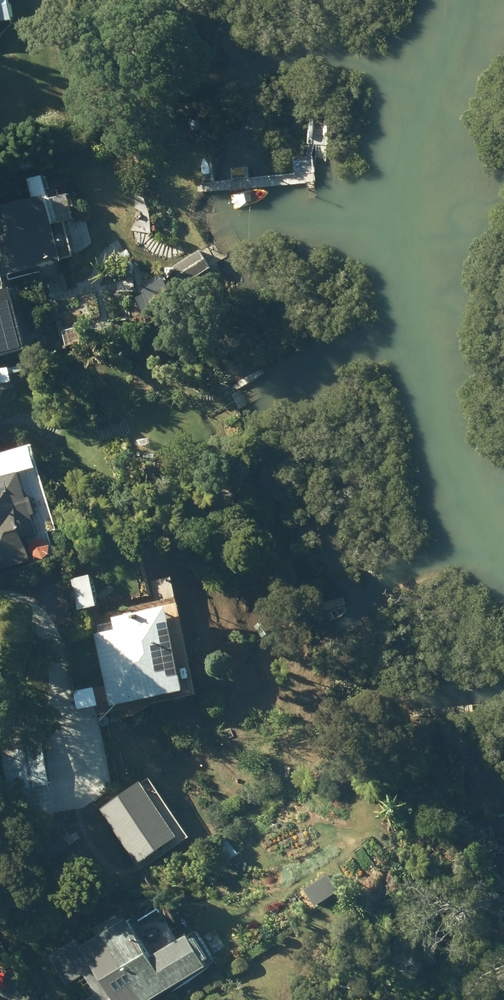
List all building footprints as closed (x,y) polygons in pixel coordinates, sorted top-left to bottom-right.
[(7,34),(4,20),(23,16),(20,0),(0,0),(0,36),(7,34)] [(75,254),(58,188),(0,204),(0,274),(75,254)] [(207,256),(202,248),(174,265),(186,283),(213,266),(207,256)] [(37,342),(22,280),(0,286),(0,351),(37,342)] [(1,365),(5,382),(16,380),(12,362),(1,365)] [(42,558),(32,514),(48,510),(43,489),(39,491),(34,465),(9,471),(6,458),(0,459),(0,567),(42,558)] [(101,629),(117,701),(202,682),(183,596),(123,610),(126,624),(101,629)] [(107,806),(145,862),(189,833),(152,776),(107,806)] [(311,886),(322,902),(348,887),(337,869),(311,886)] [(140,913),(93,941),(87,933),(56,952),(74,981),(94,970),(106,989),(88,999),(153,999),(218,961),(215,957),(220,954),(208,933),(203,936),(200,931),(164,952),(140,913)]
